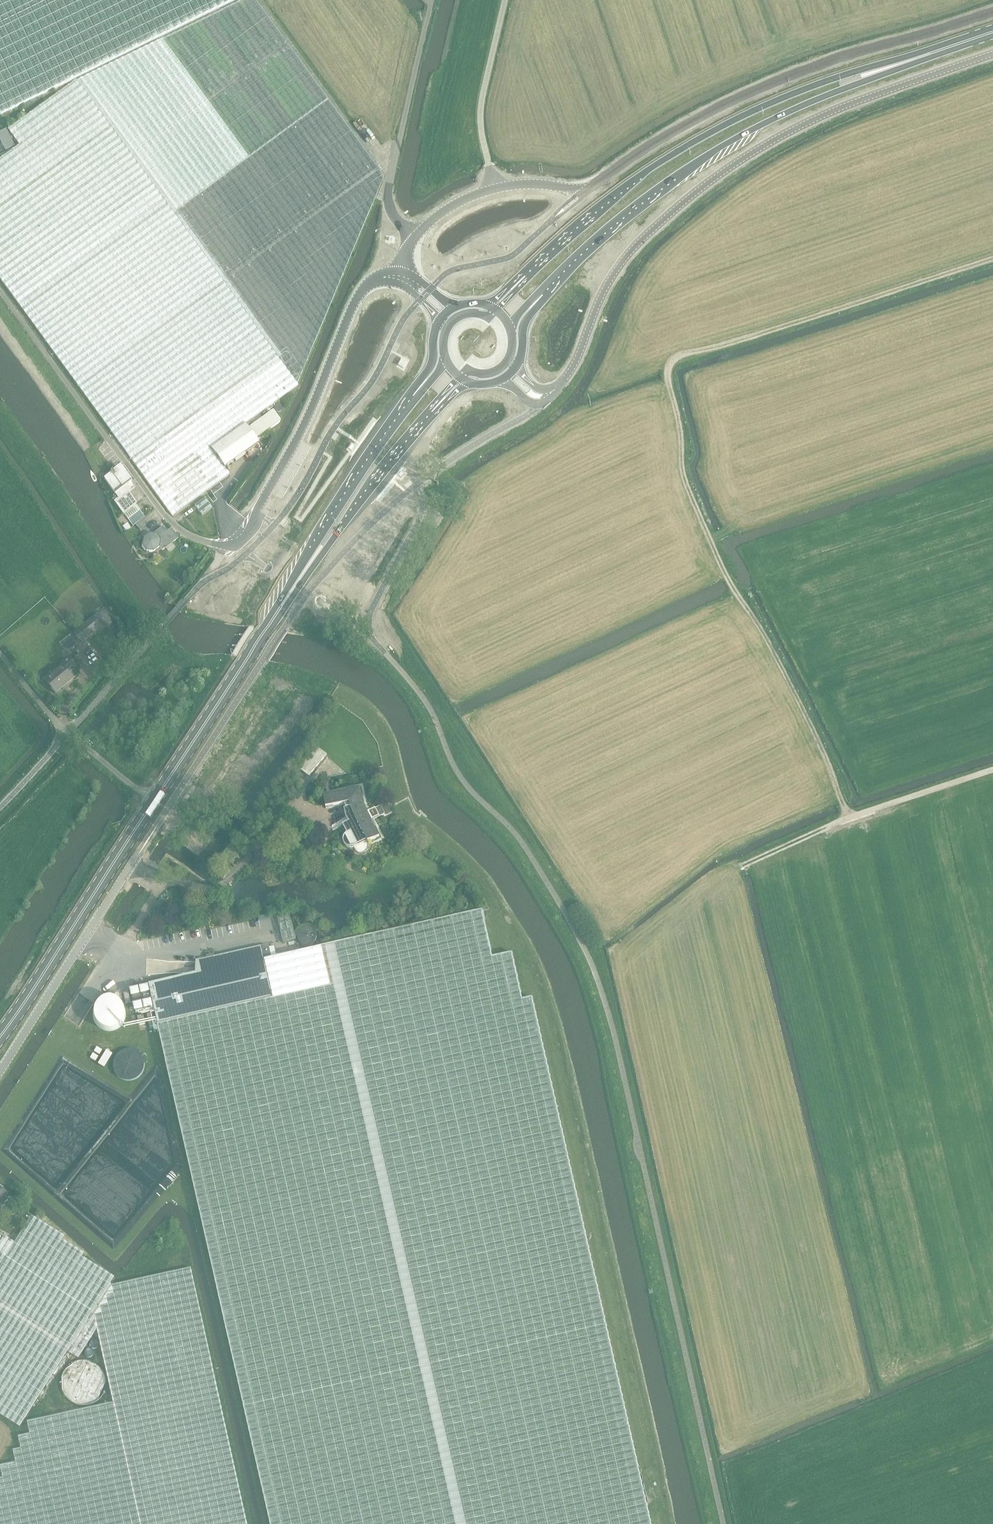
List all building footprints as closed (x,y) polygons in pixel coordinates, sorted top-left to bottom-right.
[(257,440),(280,422),(273,412),(263,419),(259,414),(298,385),(297,384),(345,272),(373,204),(385,176),(256,0),(247,0),(77,81),(76,81),(9,129),(20,145),(0,159),(0,280),(18,304),(90,404),(172,516),(230,474),(224,468),(259,443),(257,440)] [(73,76),(239,0),(0,0),(0,114),(73,76)] [(0,132),(0,140),(5,150),(14,146),(6,130),(0,132)] [(123,514),(135,505),(127,493),(129,492),(125,487),(130,483),(119,468),(104,480),(118,499),(114,502),(123,514)] [(212,509),(204,498),(194,505),(202,516),(212,509)] [(144,517),(140,511),(129,520),(133,525),(136,523),(135,523),(141,519),(144,517)] [(145,525),(141,519),(135,523),(136,523),(140,529),(145,525)] [(162,550),(178,538),(171,528),(166,532),(162,528),(154,535),(149,535),(143,540),(142,547),(146,553),(153,553),(159,548),(159,546),(162,550)] [(182,570),(179,574),(185,579),(188,576),(182,570)] [(82,642),(100,626),(92,617),(74,632),(82,642)] [(122,631),(117,635),(121,640),(126,636),(122,631)] [(69,671),(76,665),(68,656),(62,662),(64,663),(45,679),(56,692),(75,677),(69,671)] [(309,778),(327,757),(315,746),(297,767),(309,778)] [(353,846),(355,846),(357,850),(358,851),(359,852),(361,852),(363,852),(366,852),(367,851),(369,847),(370,846),(369,842),(368,841),(380,835),(363,803),(360,786),(324,794),(327,807),(345,803),(347,808),(348,809),(348,812),(346,813),(347,817),(333,824),(334,828),(334,829),(343,824),(347,832),(346,833),(345,834),(344,835),(344,836),(344,837),(344,839),(344,840),(344,842),(345,843),(346,844),(347,845),(348,846),(350,846),(351,847),(353,846)] [(641,1482),(533,999),(525,1001),(523,993),(514,956),(497,960),(485,910),(323,947),(332,986),(160,1026),(271,1523),(650,1523),(641,1482)] [(289,912),(276,915),(283,944),(296,940),(289,912)] [(156,1008),(160,1026),(332,986),(323,947),(272,959),(269,947),(267,945),(262,947),(261,946),(214,957),(217,968),(197,973),(197,972),(196,971),(195,971),(176,976),(175,976),(175,977),(174,977),(174,978),(150,984),(151,985),(156,1008)] [(151,985),(131,990),(136,1012),(156,1008),(151,985)] [(153,1014),(147,1015),(150,1027),(156,1026),(153,1014)]
